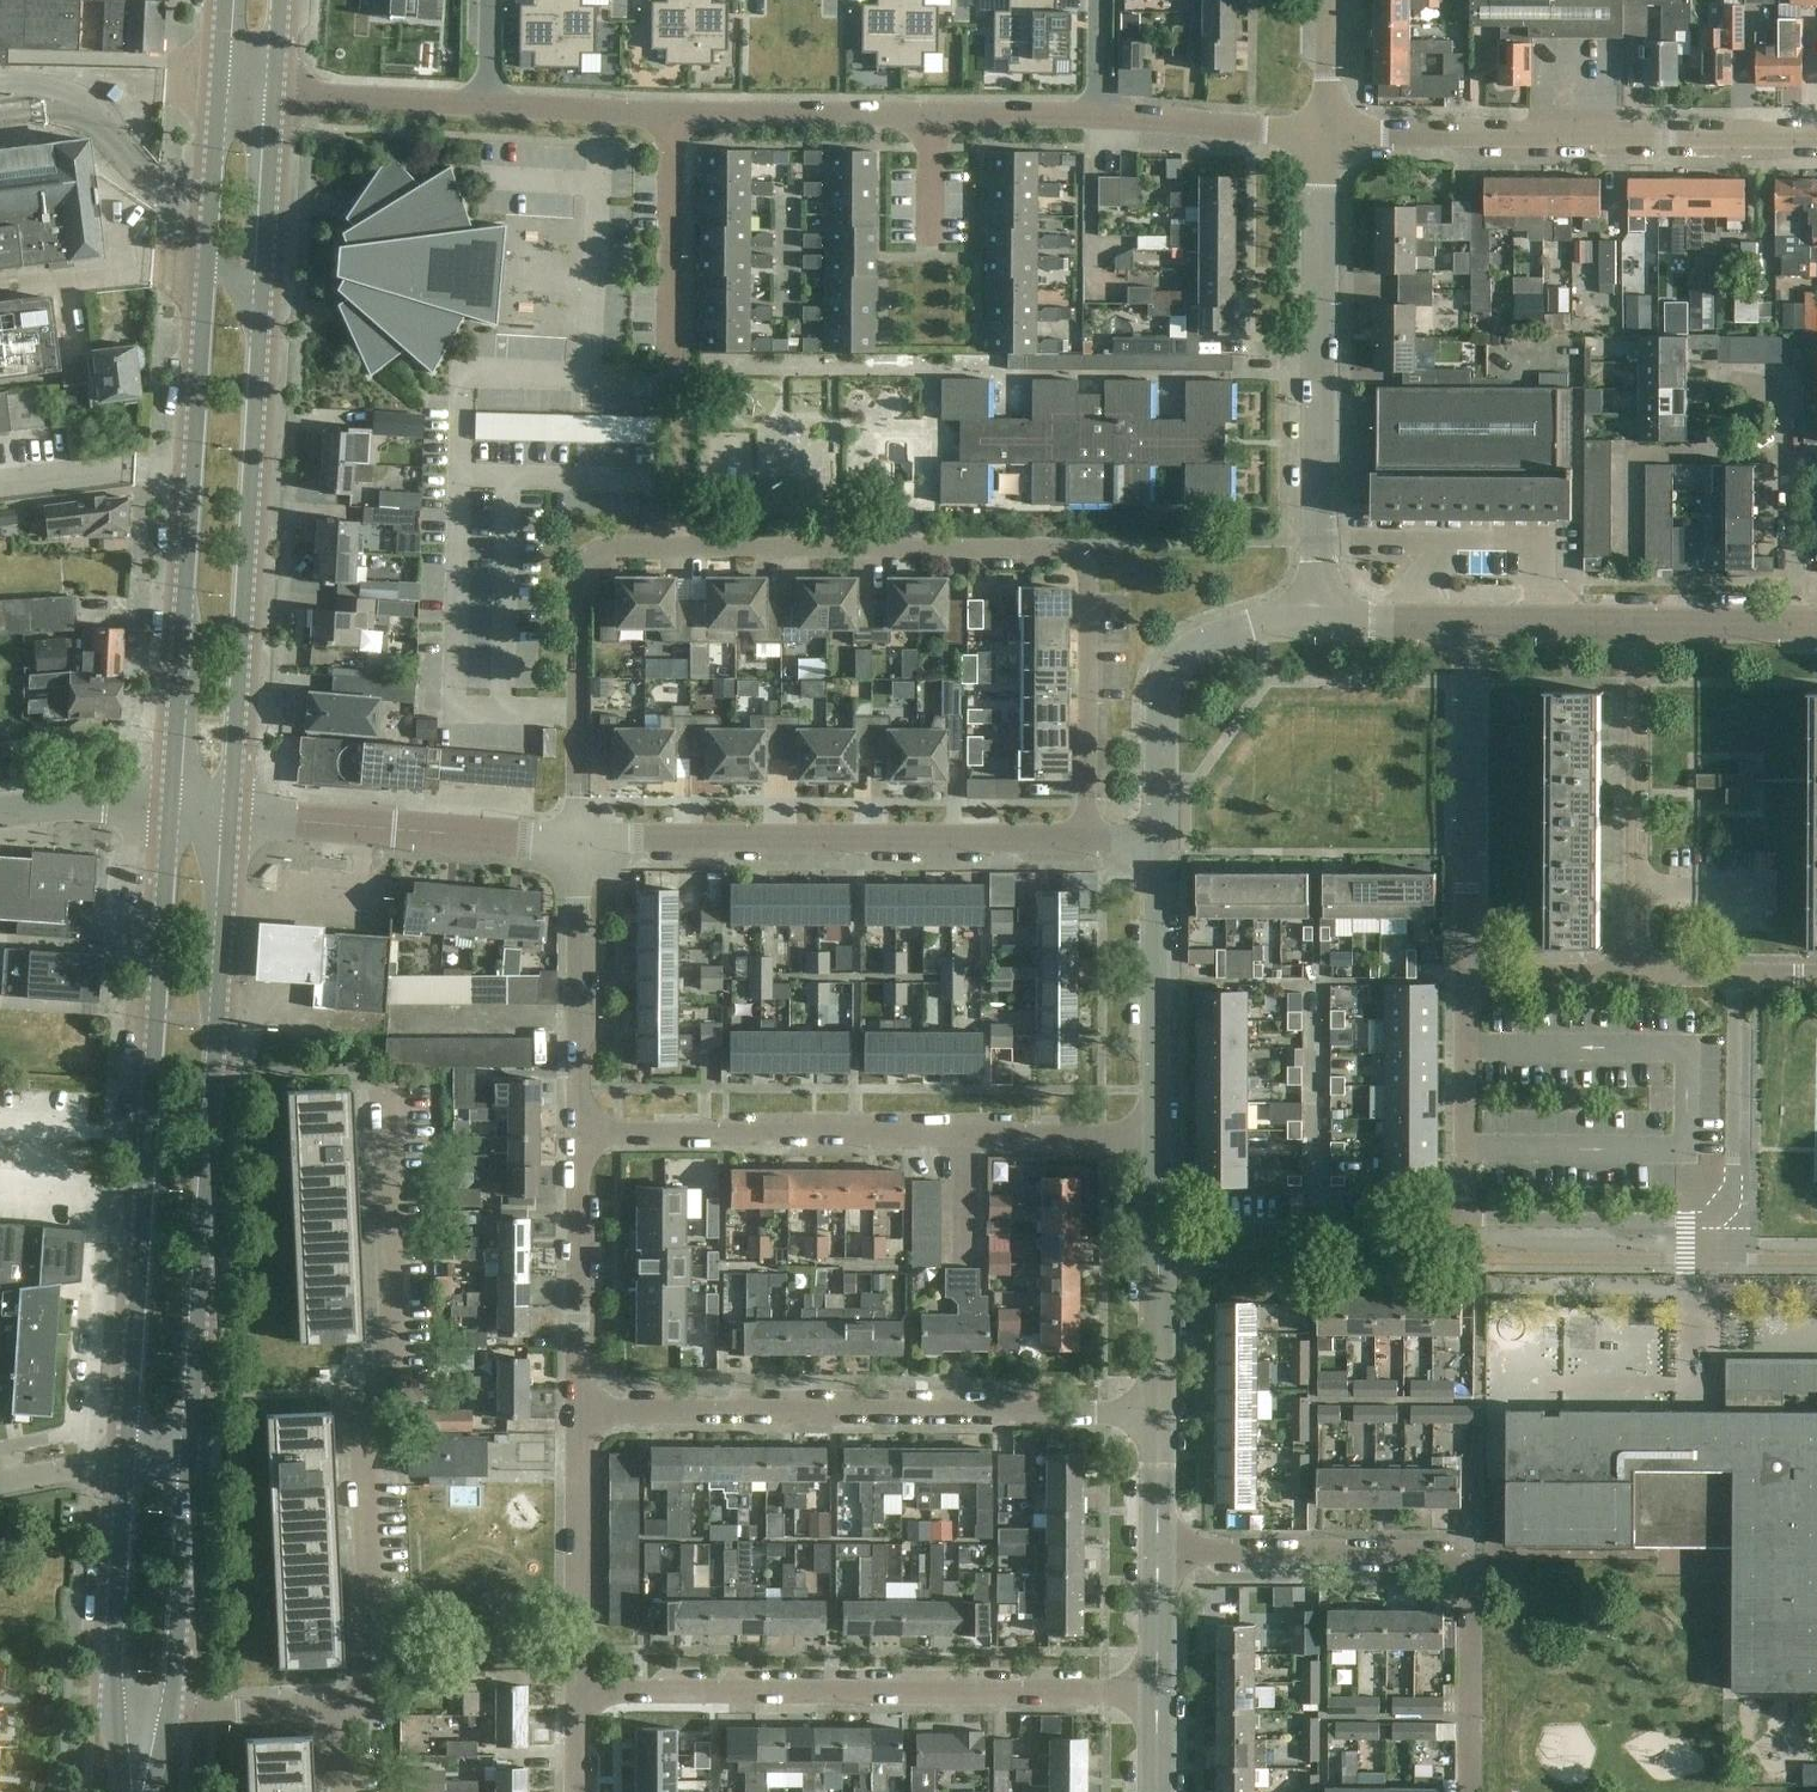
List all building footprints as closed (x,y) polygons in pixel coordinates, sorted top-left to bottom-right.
[(8,66),(8,50),(162,53),(164,1),(140,0),(126,0),(82,2),(82,0),(0,0),(0,66),(8,66)] [(373,17),(403,19),(404,0),(374,0),(373,17)] [(558,0),(534,0),(534,5),(519,5),(519,53),(533,53),(533,67),(557,68),(558,0)] [(595,54),(596,6),(582,5),(582,0),(558,0),(557,68),(581,68),(581,54),(595,54)] [(689,0),(665,0),(665,2),(651,2),(650,50),(665,50),(665,64),(688,65),(689,0)] [(713,0),(689,0),(688,65),(712,65),(713,51),(727,51),(727,3),(713,2),(713,0)] [(861,4),(861,53),(875,53),(875,67),(899,67),(900,0),(876,0),(876,4),(861,4)] [(899,67),(923,68),(923,53),(937,53),(938,5),(924,5),(924,0),(900,0),(899,67)] [(1007,11),(993,11),(992,59),(1007,59),(1007,74),(1030,74),(1031,0),(1008,0),(1007,11)] [(1030,74),(1054,74),(1055,60),(1069,60),(1070,12),(1055,12),(1055,0),(1031,0),(1030,74)] [(1234,14),(1235,0),(1202,0),(1202,14),(1234,14)] [(1439,0),(1377,0),(1377,27),(1411,27),(1411,10),(1424,10),(1424,7),(1439,7),(1439,0)] [(1623,38),(1623,0),(1472,0),(1472,28),(1515,29),(1525,29),(1525,19),(1531,19),(1532,37),(1623,38)] [(1645,62),(1645,85),(1679,85),(1679,42),(1678,42),(1678,32),(1692,32),(1692,0),(1625,0),(1625,7),(1662,7),(1662,24),(1669,24),(1669,42),(1645,42),(1645,62)] [(1733,63),(1733,51),(1745,51),(1745,5),(1743,5),(1743,0),(1726,0),(1726,4),(1723,4),(1724,21),(1718,29),(1704,29),(1704,48),(1692,48),(1692,69),(1704,69),(1704,85),(1733,85),(1733,63)] [(1139,29),(1139,14),(1121,14),(1121,29),(1139,29)] [(1173,26),(1173,42),(1234,42),(1234,14),(1202,14),(1202,26),(1173,26)] [(1531,85),(1532,37),(1531,19),(1525,19),(1525,29),(1515,29),(1515,34),(1502,34),(1502,48),(1501,50),(1501,62),(1502,63),(1502,85),(1531,85)] [(1780,48),(1780,85),(1803,85),(1804,20),(1780,20),(1780,48)] [(1377,27),(1377,55),(1422,55),(1422,53),(1453,53),(1453,41),(1410,40),(1411,27),(1377,27)] [(1757,33),(1757,63),(1757,85),(1780,85),(1780,48),(1767,48),(1767,33),(1757,33)] [(1234,72),(1234,42),(1173,42),(1173,54),(1188,54),(1190,59),(1193,63),(1195,67),(1199,70),(1201,72),(1234,72)] [(1119,46),(1119,52),(1119,69),(1142,69),(1142,46),(1119,46)] [(1404,85),(1404,98),(1461,98),(1461,76),(1422,76),(1422,55),(1377,55),(1377,84),(1404,85)] [(88,140),(0,151),(0,269),(103,256),(88,140)] [(749,183),(749,182),(749,160),(754,160),(758,164),(772,165),(772,151),(701,150),(701,183),(749,183)] [(826,161),(826,183),(826,184),(874,184),(874,151),(803,151),(803,165),(818,165),(818,164),(822,161),(826,161)] [(988,152),(988,185),(1036,185),(1036,184),(1036,162),(1041,162),(1044,166),(1059,166),(1059,153),(988,152)] [(503,259),(506,225),(473,229),(451,167),(420,186),(390,154),(345,218),(352,226),(341,233),(346,245),(338,246),(335,276),(343,278),(336,290),(346,298),(337,305),(371,376),(405,350),(433,374),(465,316),(497,326),(500,292),(503,292),(505,259),(503,259)] [(1118,177),(1099,177),(1099,208),(1118,208),(1118,177)] [(1140,177),(1136,177),(1118,177),(1118,208),(1140,208),(1140,177)] [(1199,208),(1232,208),(1233,178),(1199,178),(1199,195),(1171,194),(1171,208),(1199,208)] [(1516,230),(1516,215),(1516,179),(1486,179),(1485,229),(1516,230)] [(1545,221),(1545,180),(1516,179),(1516,215),(1532,216),(1532,220),(1543,221),(1545,221)] [(1573,216),(1573,180),(1545,180),(1545,221),(1543,221),(1543,239),(1557,239),(1557,215),(1573,216)] [(1584,231),(1602,231),(1602,180),(1573,180),(1573,216),(1584,216),(1584,231)] [(1660,216),(1660,180),(1630,180),(1629,231),(1647,231),(1647,216),(1660,216)] [(1689,222),(1689,180),(1660,180),(1660,216),(1676,216),(1676,254),(1688,254),(1688,222),(1689,222)] [(1717,216),(1718,180),(1689,180),(1689,222),(1701,222),(1701,216),(1717,216)] [(1746,222),(1746,204),(1746,181),(1718,180),(1717,216),(1734,216),(1734,222),(1746,222)] [(1796,204),(1796,180),(1776,180),(1776,236),(1800,236),(1799,247),(1797,247),(1797,256),(1783,255),(1783,277),(1811,277),(1811,247),(1814,247),(1815,225),(1810,225),(1810,211),(1800,211),(1800,204),(1796,204)] [(1796,180),(1796,204),(1800,204),(1800,211),(1810,211),(1810,225),(1815,225),(1814,247),(1816,247),(1816,180),(1796,180)] [(701,215),(749,215),(749,192),(754,192),(757,196),(772,196),(772,182),(749,182),(749,183),(701,183),(701,215)] [(826,193),(826,215),(874,216),(874,184),(826,184),(826,183),(803,183),(803,196),(817,196),(821,193),(826,193)] [(988,216),(1036,217),(1036,194),(1040,194),(1044,197),(1044,198),(1059,198),(1059,184),(1036,184),(1036,185),(988,185),(988,216)] [(1418,240),(1418,241),(1436,242),(1454,242),(1454,241),(1471,241),(1471,202),(1453,202),(1453,223),(1418,223),(1418,207),(1378,207),(1378,240),(1418,240)] [(1232,237),(1232,208),(1199,208),(1199,222),(1187,222),(1187,225),(1171,224),(1171,235),(1171,237),(1232,237)] [(749,238),(749,215),(701,215),(701,251),(749,251),(749,247),(772,248),(772,234),(757,234),(753,238),(749,238)] [(874,252),(874,216),(826,215),(826,238),(821,238),(817,234),(803,234),(803,248),(826,248),(826,252),(874,252)] [(1036,239),(1036,217),(988,216),(987,253),(1036,253),(1036,249),(1058,249),(1058,235),(1044,235),(1040,239),(1036,239)] [(1232,271),(1232,237),(1171,237),(1171,235),(1137,234),(1137,248),(1199,249),(1199,271),(1232,271)] [(1418,240),(1378,240),(1378,273),(1400,273),(1400,289),(1434,289),(1434,272),(1418,272),(1418,256),(1436,256),(1436,242),(1418,241),(1418,240)] [(1585,262),(1585,240),(1576,240),(1575,262),(1585,262)] [(1617,283),(1617,241),(1600,240),(1600,283),(1617,283)] [(1632,241),(1617,241),(1617,283),(1632,283),(1632,241)] [(701,255),(701,287),(749,287),(749,265),(753,265),(757,269),(772,269),(772,255),(749,255),(749,251),(701,251),(701,255)] [(826,265),(825,288),(874,288),(874,252),(826,252),(826,255),(803,255),(803,269),(817,269),(821,265),(826,265)] [(987,253),(987,289),(1035,289),(1035,266),(1040,266),(1044,270),(1058,270),(1058,257),(1036,257),(1036,253),(987,253)] [(1585,294),(1585,265),(1576,265),(1576,294),(1585,294)] [(1127,304),(1148,304),(1232,305),(1232,271),(1199,271),(1199,286),(1187,286),(1186,290),(1153,290),(1153,286),(1127,286),(1127,304)] [(1472,271),(1472,312),(1492,312),(1491,271),(1472,271)] [(1692,281),(1692,329),(1714,329),(1714,281),(1692,281)] [(1737,286),(1736,322),(1759,322),(1759,286),(1737,286)] [(749,310),(749,287),(701,287),(700,319),(749,319),(748,320),(771,320),(771,306),(757,306),(757,307),(753,310),(749,310)] [(874,288),(825,288),(825,311),(821,311),(817,307),(802,307),(802,320),(825,320),(873,320),(874,288)] [(1035,312),(1035,289),(987,289),(987,321),(1035,321),(1035,322),(1058,322),(1058,308),(1044,308),(1040,312),(1035,312)] [(1378,305),(1378,338),(1417,337),(1417,306),(1433,306),(1434,289),(1400,289),(1400,305),(1378,305)] [(59,368),(50,297),(0,304),(0,376),(59,368)] [(1187,334),(1198,334),(1232,334),(1232,305),(1148,304),(1148,316),(1171,316),(1171,338),(1171,340),(1187,340),(1187,334)] [(1571,311),(1545,313),(1546,328),(1572,327),(1571,311)] [(748,342),(748,320),(749,319),(700,319),(700,351),(771,352),(771,338),(757,338),(753,342),(748,342)] [(873,352),(873,320),(825,320),(825,342),(820,342),(817,339),(817,338),(802,338),(802,352),(873,352)] [(1035,343),(1035,322),(1035,321),(987,321),(987,353),(1058,353),(1058,340),(1043,340),(1040,344),(1035,343)] [(1690,350),(1719,350),(1720,350),(1720,335),(1684,335),(1684,336),(1640,336),(1640,363),(1690,363),(1690,350)] [(1794,337),(1793,350),(1816,350),(1816,335),(1794,335),(1794,337)] [(1437,337),(1417,337),(1378,338),(1377,371),(1417,371),(1417,352),(1437,353),(1437,337)] [(1171,340),(1171,338),(1112,338),(1112,354),(1171,355),(1171,340)] [(1523,377),(1523,343),(1509,343),(1509,376),(1523,377)] [(88,375),(87,362),(74,364),(75,372),(68,373),(70,385),(64,385),(67,411),(93,408),(92,402),(126,398),(126,403),(137,402),(137,397),(141,396),(138,370),(139,369),(144,363),(142,351),(136,346),(94,351),(96,374),(88,375)] [(1027,355),(1008,355),(1008,369),(1027,369),(1027,355)] [(1106,356),(1083,355),(1083,370),(1106,370),(1106,356)] [(1232,356),(1200,356),(1200,370),(1231,371),(1232,356)] [(1690,376),(1690,363),(1640,363),(1640,389),(1708,389),(1708,377),(1690,376)] [(1428,388),(1472,388),(1472,370),(1428,370),(1428,388)] [(1805,377),(1805,391),(1816,391),(1816,377),(1805,377)] [(1193,505),(1230,506),(1231,464),(1224,464),(1224,422),(1231,422),(1231,381),(1195,381),(1194,421),(1150,420),(1150,381),(1113,380),(1113,394),(1077,394),(1077,380),(1032,380),(1032,419),(988,418),(988,380),(942,379),(941,421),(961,421),(960,463),(940,463),(940,504),(987,504),(987,464),(1031,465),(1031,504),(1068,504),(1068,503),(1112,504),(1112,505),(1149,505),(1149,466),(1194,466),(1193,505)] [(1472,388),(1428,388),(1378,388),(1378,514),(1377,517),(1468,517),(1468,520),(1492,520),(1492,517),(1558,517),(1558,521),(1573,521),(1573,478),(1574,478),(1574,468),(1573,468),(1573,390),(1574,390),(1574,388),(1472,388)] [(1708,402),(1708,389),(1640,389),(1640,415),(1690,415),(1690,402),(1708,402)] [(40,391),(7,395),(7,392),(0,393),(0,433),(11,431),(44,427),(40,391)] [(1805,403),(1805,416),(1816,416),(1816,403),(1805,403)] [(422,438),(424,416),(376,413),(374,435),(422,438)] [(654,441),(655,416),(481,414),(480,439),(654,441)] [(1690,428),(1690,415),(1640,415),(1640,442),(1683,442),(1684,444),(1708,443),(1708,428),(1690,428)] [(341,428),(340,432),(325,431),(323,462),(354,464),(373,465),(374,449),(368,449),(370,430),(341,428)] [(1805,429),(1805,443),(1816,443),(1816,429),(1805,429)] [(1586,440),(1586,454),(1612,454),(1612,440),(1586,440)] [(1612,467),(1612,454),(1586,454),(1586,467),(1612,467)] [(354,464),(323,462),(321,492),(352,494),(351,506),(364,507),(398,509),(399,494),(352,491),(353,481),(372,482),(373,465),(354,464)] [(1775,478),(1775,463),(1750,463),(1750,465),(1707,465),(1707,491),(1758,492),(1758,490),(1758,478),(1775,478)] [(1647,478),(1674,478),(1674,465),(1647,465),(1647,478)] [(922,488),(922,467),(905,467),(905,488),(922,488)] [(1612,480),(1612,467),(1586,467),(1586,480),(1612,480)] [(1674,491),(1674,478),(1647,478),(1647,491),(1674,491)] [(1612,493),(1612,480),(1586,480),(1586,493),(1612,493)] [(1775,491),(1758,490),(1758,492),(1707,491),(1707,517),(1757,517),(1757,504),(1775,504),(1775,491)] [(1674,504),(1674,491),(1647,491),(1647,504),(1674,504)] [(1612,506),(1612,493),(1586,493),(1586,506),(1612,506)] [(130,498),(47,507),(50,536),(85,532),(86,538),(129,535),(130,498)] [(1674,517),(1674,504),(1647,504),(1647,517),(1674,517)] [(1612,518),(1612,506),(1586,506),(1586,518),(1612,518)] [(415,511),(398,509),(364,507),(363,522),(393,524),(393,530),(414,531),(415,511)] [(1674,530),(1674,517),(1647,517),(1647,530),(1674,530)] [(1775,517),(1757,517),(1707,517),(1707,543),(1757,543),(1757,530),(1775,530),(1775,517)] [(1612,531),(1612,518),(1586,518),(1586,531),(1612,531)] [(363,537),(357,537),(358,521),(319,519),(317,551),(362,553),(363,537)] [(1674,543),(1674,530),(1647,530),(1647,543),(1674,543)] [(1612,544),(1612,531),(1586,531),(1586,544),(1612,544)] [(1674,556),(1674,543),(1647,543),(1647,556),(1674,556)] [(1757,557),(1757,543),(1707,543),(1706,570),(1750,570),(1750,572),(1775,572),(1774,557),(1757,557)] [(1612,559),(1612,544),(1586,544),(1586,559),(1602,559),(1612,559)] [(362,553),(317,551),(315,581),(340,583),(339,595),(379,598),(379,599),(399,600),(399,598),(410,599),(412,575),(398,574),(398,581),(360,579),(362,553)] [(1647,556),(1647,570),(1674,570),(1674,556),(1647,556)] [(1602,559),(1586,559),(1586,573),(1602,572),(1602,559)] [(619,627),(645,627),(646,575),(629,575),(629,579),(617,579),(617,606),(601,605),(601,642),(619,642),(619,627)] [(691,643),(691,599),(674,599),(674,579),(662,579),(662,575),(646,575),(645,627),(658,627),(664,643),(691,643)] [(724,627),(736,628),(736,575),(720,575),(720,579),(708,579),(708,599),(691,599),(691,643),(718,643),(724,627)] [(781,643),(782,606),(764,606),(765,580),(753,579),(753,575),(736,575),(736,628),(749,628),(754,643),(781,643)] [(814,628),(827,628),(827,576),(810,575),(810,580),(799,580),(798,606),(782,606),(781,643),(809,643),(814,628)] [(872,643),(872,606),(855,606),(855,580),(844,580),(844,576),(827,576),(827,628),(853,628),(853,643),(872,643)] [(891,628),(917,628),(917,576),(901,576),(901,580),(889,580),(889,606),(872,606),(872,643),(891,643),(891,628)] [(917,576),(917,628),(944,628),(944,643),(962,643),(962,600),(946,600),(946,580),(934,580),(934,576),(917,576)] [(1002,616),(1020,616),(1020,615),(1066,615),(1066,616),(1069,616),(1069,589),(1050,589),(1050,587),(1018,587),(1018,604),(1002,604),(1002,616)] [(346,611),(313,609),(310,643),(359,646),(360,628),(375,629),(377,599),(337,596),(337,597),(347,598),(346,611)] [(0,601),(0,635),(75,630),(73,597),(0,601)] [(399,600),(379,599),(379,608),(398,610),(399,600)] [(968,600),(968,615),(983,615),(983,600),(968,600)] [(983,615),(968,615),(968,629),(983,629),(983,615)] [(1020,640),(1020,642),(1066,642),(1066,616),(1066,615),(1020,615),(1020,616),(1020,629),(1009,629),(1009,640),(1020,640)] [(125,629),(84,628),(84,630),(83,639),(77,639),(66,640),(66,638),(34,640),(35,656),(71,652),(83,652),(83,654),(124,655),(125,629)] [(1020,642),(1020,669),(1066,670),(1066,642),(1020,642)] [(722,666),(721,644),(699,645),(700,667),(722,666)] [(82,676),(123,676),(124,655),(83,654),(83,652),(71,652),(35,656),(36,670),(68,668),(68,662),(71,662),(71,672),(76,672),(76,674),(79,674),(79,676),(82,676)] [(825,653),(807,657),(810,671),(828,667),(825,653)] [(961,654),(961,670),(977,669),(977,654),(961,654)] [(996,668),(977,669),(961,670),(961,695),(997,694),(996,668)] [(1066,697),(1066,670),(1020,669),(1020,697),(1066,697)] [(69,696),(122,696),(123,676),(82,676),(79,676),(79,674),(76,674),(76,672),(71,672),(30,674),(29,689),(70,686),(69,696)] [(307,691),(304,732),(307,732),(307,729),(375,735),(378,700),(414,703),(416,681),(333,676),(333,677),(345,678),(343,696),(310,693),(310,691),(307,691)] [(690,681),(669,681),(669,699),(690,699),(690,681)] [(1550,693),(1549,777),(1602,777),(1602,693),(1605,694),(1605,691),(1547,691),(1547,693),(1550,693)] [(69,719),(121,717),(122,696),(69,696),(29,699),(4,700),(6,715),(44,713),(44,721),(69,719)] [(1066,724),(1066,697),(1020,697),(1020,724),(1066,724)] [(929,731),(917,731),(917,783),(934,783),(934,779),(945,779),(945,753),(962,753),(962,704),(946,704),(946,716),(935,716),(929,731)] [(968,710),(967,724),(983,724),(983,710),(968,710)] [(628,783),(645,783),(645,730),(619,730),(619,715),(601,715),(601,752),(617,752),(617,778),(628,778),(628,783)] [(672,730),(645,730),(645,783),(662,783),(662,778),(673,779),(673,752),(690,752),(691,715),(672,715),(672,730)] [(719,783),(736,783),(736,731),(723,731),(718,715),(691,715),(690,752),(707,752),(707,779),(719,779),(719,783)] [(736,731),(736,783),(752,783),(752,779),(764,779),(764,752),(781,752),(781,716),(763,715),(749,715),(749,731),(736,731)] [(781,716),(781,752),(798,752),(798,779),(810,779),(809,783),(826,783),(826,731),(813,731),(807,716),(800,716),(781,716)] [(853,731),(826,731),(826,783),(843,783),(843,779),(855,779),(855,759),(872,759),(872,716),(853,716),(853,731)] [(872,716),(872,759),(872,753),(889,753),(889,779),(900,779),(900,783),(917,783),(917,731),(890,731),(890,716),(872,716)] [(436,741),(436,721),(416,721),(416,741),(436,741)] [(1065,751),(1065,750),(1066,724),(1020,724),(1020,738),(1008,738),(1008,750),(1017,750),(1020,750),(1020,751),(1065,751)] [(542,757),(554,757),(555,729),(543,729),(543,737),(542,749),(542,757)] [(439,780),(535,788),(538,757),(303,737),(303,738),(304,738),(301,775),(307,781),(374,787),(376,785),(438,790),(439,780)] [(967,737),(967,751),(983,751),(983,737),(967,737)] [(3,757),(18,754),(27,753),(25,739),(1,743),(3,757)] [(1065,750),(1065,751),(1020,751),(1020,750),(1017,750),(1017,780),(1050,780),(1050,777),(1068,777),(1068,750),(1065,750)] [(983,751),(967,751),(967,766),(983,766),(983,751)] [(1755,776),(1755,762),(1740,762),(1740,774),(1697,774),(1697,789),(1725,789),(1725,804),(1740,804),(1740,809),(1755,809),(1755,789),(1755,784),(1755,780),(1755,776)] [(1549,812),(1549,862),(1602,863),(1602,812),(1602,777),(1549,777),(1549,812)] [(68,900),(95,902),(98,855),(32,851),(31,858),(0,856),(0,919),(66,924),(68,900)] [(1545,946),(1545,948),(1603,949),(1603,946),(1601,946),(1602,863),(1549,862),(1548,946),(1545,946)] [(1811,863),(1811,946),(1808,946),(1808,949),(1816,949),(1816,863),(1811,863)] [(1227,918),(1227,873),(1198,873),(1198,918),(1227,918)] [(1254,918),(1254,873),(1227,873),(1227,918),(1227,930),(1238,930),(1238,918),(1254,918)] [(1281,918),(1281,873),(1254,873),(1254,918),(1281,918)] [(1281,873),(1281,918),(1310,918),(1310,873),(1281,873)] [(1353,918),(1353,873),(1325,873),(1325,917),(1321,917),(1321,927),(1331,927),(1331,936),(1337,936),(1337,918),(1353,918)] [(1380,918),(1380,873),(1353,873),(1353,918),(1380,918)] [(1408,918),(1408,873),(1380,873),(1380,918),(1408,918)] [(1408,873),(1408,918),(1436,918),(1436,873),(1408,873)] [(445,932),(448,887),(414,884),(413,895),(407,894),(403,935),(422,937),(422,930),(445,932)] [(762,922),(762,886),(732,886),(732,922),(762,922)] [(762,922),(790,923),(790,886),(762,886),(762,922)] [(790,923),(818,923),(819,886),(790,886),(790,923)] [(850,930),(846,930),(846,923),(848,923),(848,886),(819,886),(818,923),(834,923),(834,930),(834,968),(849,968),(850,930)] [(867,923),(896,923),(896,886),(867,886),(867,923)] [(896,923),(924,923),(925,886),(896,886),(896,923)] [(924,923),(953,923),(953,886),(925,886),(924,923)] [(982,886),(953,886),(953,923),(982,923),(982,886)] [(479,889),(448,887),(445,932),(475,934),(479,889)] [(992,911),(992,922),(1013,922),(1013,911),(1008,911),(1008,887),(995,887),(995,911),(992,911)] [(475,934),(505,937),(509,892),(479,889),(475,934)] [(509,892),(505,937),(542,940),(544,916),(539,915),(540,894),(509,892)] [(640,921),(676,921),(677,892),(640,892),(640,921)] [(1039,917),(1039,922),(1075,922),(1075,893),(1039,893),(1039,907),(1027,907),(1027,917),(1039,917)] [(702,922),(723,922),(723,911),(702,911),(702,922)] [(640,949),(676,949),(676,921),(640,921),(640,949)] [(723,922),(702,922),(702,932),(723,932),(723,922)] [(1013,933),(1013,922),(992,922),(992,933),(1013,933)] [(1039,922),(1039,950),(1075,950),(1075,922),(1039,922)] [(1313,941),(1313,927),(1304,927),(1304,941),(1313,941)] [(1321,941),(1330,941),(1331,936),(1331,927),(1321,927),(1321,941)] [(5,948),(2,996),(99,1003),(103,955),(5,948)] [(640,978),(676,978),(676,949),(640,949),(640,978)] [(1217,949),(1217,964),(1227,964),(1227,949),(1217,949)] [(1039,979),(1075,979),(1075,950),(1039,950),(1039,979)] [(1407,950),(1407,964),(1417,964),(1417,950),(1407,950)] [(818,972),(818,951),(806,951),(806,972),(818,972)] [(829,951),(818,951),(818,972),(829,971),(829,951)] [(895,972),(895,951),(883,951),(883,972),(895,972)] [(907,951),(895,951),(895,972),(907,972),(907,951)] [(1353,965),(1353,951),(1331,951),(1331,965),(1353,965)] [(542,968),(541,953),(524,954),(524,969),(542,968)] [(951,977),(951,956),(940,956),(940,977),(951,977)] [(963,956),(951,956),(951,977),(963,977),(963,956)] [(761,978),(761,957),(750,957),(750,978),(761,978)] [(761,957),(761,978),(772,978),(772,974),(772,957),(761,957)] [(1371,975),(1382,975),(1381,959),(1372,959),(1371,975)] [(1227,978),(1227,964),(1217,964),(1217,978),(1227,978)] [(1263,978),(1263,964),(1254,964),(1254,978),(1263,978)] [(1417,978),(1417,964),(1407,964),(1407,978),(1417,978)] [(702,978),(723,978),(723,967),(702,967),(702,978)] [(992,968),(992,979),(1013,979),(1013,968),(992,968)] [(410,1005),(410,976),(392,975),(389,1006),(410,1005)] [(424,976),(410,976),(410,1005),(424,1005),(424,976)] [(437,976),(424,976),(424,1005),(437,1005),(437,976)] [(437,976),(437,1005),(450,1005),(450,976),(437,976)] [(473,976),(450,976),(450,1005),(473,1005),(473,976)] [(473,976),(473,1005),(495,1005),(495,976),(473,976)] [(508,976),(495,976),(495,1005),(508,1005),(508,976)] [(508,976),(508,1005),(522,1005),(522,976),(508,976)] [(540,976),(522,976),(522,1005),(538,1005),(540,976)] [(951,998),(951,977),(940,977),(940,998),(951,998)] [(963,977),(951,977),(951,998),(963,998),(963,977)] [(676,1007),(676,978),(640,978),(640,1006),(676,1007)] [(723,978),(702,978),(702,989),(723,989),(723,978)] [(761,999),(761,978),(750,978),(750,999),(761,999)] [(772,978),(761,978),(761,999),(772,1000),(772,982),(772,978)] [(1013,990),(1013,979),(992,979),(992,990),(1013,990)] [(1039,979),(1039,1008),(1075,1008),(1075,979),(1039,979)] [(980,1004),(980,980),(965,980),(965,1004),(980,1004)] [(805,982),(806,1004),(817,1004),(817,982),(805,982)] [(817,982),(817,1004),(829,1003),(829,982),(817,982)] [(883,1003),(894,1003),(894,982),(883,982),(883,1003)] [(894,982),(894,1003),(906,1003),(905,982),(894,982)] [(1361,1002),(1363,988),(1345,986),(1343,1000),(1361,1002)] [(1387,1020),(1436,1020),(1436,986),(1388,986),(1387,1020)] [(317,989),(316,1003),(328,1003),(329,990),(317,989)] [(1202,1021),(1246,1021),(1246,993),(1202,992),(1202,1021)] [(934,1018),(955,1019),(956,999),(934,998),(934,1018)] [(676,1007),(640,1006),(640,1035),(676,1035),(676,1007)] [(1039,1036),(1075,1036),(1075,1008),(1039,1008),(1039,1036)] [(1346,1020),(1346,1010),(1331,1010),(1331,1020),(1346,1020)] [(1288,1021),(1303,1021),(1303,1012),(1288,1012),(1288,1021)] [(762,1033),(761,1070),(790,1070),(790,1033),(774,1033),(774,1018),(761,1018),(760,1033),(762,1033)] [(1346,1020),(1331,1020),(1331,1029),(1346,1029),(1346,1020)] [(1436,1020),(1387,1020),(1387,1053),(1436,1053),(1436,1020)] [(1246,1021),(1202,1021),(1202,1048),(1246,1048),(1246,1021)] [(1303,1021),(1288,1021),(1288,1030),(1303,1031),(1303,1021)] [(702,1024),(702,1035),(723,1035),(723,1024),(702,1024)] [(992,1025),(992,1036),(1013,1036),(1013,1025),(992,1025)] [(1358,1028),(1358,1042),(1341,1043),(1341,1054),(1375,1052),(1373,1027),(1358,1028)] [(762,1033),(760,1033),(732,1033),(732,1070),(761,1070),(762,1033)] [(818,1033),(790,1033),(790,1070),(818,1071),(818,1033)] [(818,1033),(818,1071),(847,1071),(848,1034),(818,1033)] [(866,1071),(896,1071),(896,1034),(866,1034),(866,1071)] [(924,1034),(896,1034),(896,1071),(924,1071),(924,1034)] [(924,1034),(924,1071),(953,1071),(953,1034),(924,1034)] [(982,1034),(953,1034),(953,1071),(982,1071),(982,1034)] [(676,1035),(640,1035),(639,1064),(676,1064),(676,1049),(693,1049),(693,1035),(676,1035)] [(723,1035),(702,1035),(702,1046),(723,1046),(723,1035)] [(1013,1047),(1013,1036),(992,1036),(992,1047),(1013,1047)] [(1075,1036),(1039,1036),(1039,1065),(1074,1065),(1075,1036)] [(386,1067),(409,1067),(409,1038),(388,1038),(386,1067)] [(409,1067),(422,1067),(422,1038),(409,1038),(409,1067)] [(422,1067),(436,1067),(436,1038),(422,1038),(422,1067)] [(436,1067),(449,1067),(449,1038),(436,1038),(436,1067)] [(449,1067),(462,1067),(462,1038),(449,1038),(449,1067)] [(462,1067),(476,1067),(475,1038),(462,1038),(462,1067)] [(476,1067),(489,1067),(489,1038),(475,1038),(476,1067)] [(489,1067),(502,1067),(502,1038),(489,1038),(489,1067)] [(502,1067),(515,1067),(515,1038),(502,1038),(502,1067)] [(531,1038),(515,1038),(515,1067),(532,1067),(531,1038)] [(1246,1048),(1202,1048),(1202,1075),(1246,1075),(1246,1048)] [(1436,1053),(1387,1053),(1387,1086),(1436,1086),(1436,1053)] [(1288,1076),(1303,1076),(1303,1066),(1288,1066),(1288,1076)] [(1246,1075),(1202,1075),(1202,1103),(1246,1103),(1246,1075)] [(1303,1076),(1288,1076),(1288,1085),(1303,1085),(1303,1076)] [(1346,1076),(1331,1076),(1331,1085),(1346,1086),(1346,1076)] [(498,1109),(539,1109),(539,1080),(498,1080),(498,1098),(498,1109)] [(1346,1086),(1331,1085),(1331,1095),(1345,1095),(1346,1086)] [(1436,1086),(1387,1086),(1387,1119),(1436,1119),(1436,1086)] [(361,1248),(353,1089),(288,1092),(288,1105),(295,1251),(299,1343),(313,1343),(345,1341),(366,1340),(361,1248)] [(455,1097),(455,1109),(470,1109),(475,1109),(475,1107),(475,1097),(455,1097)] [(1201,1130),(1246,1130),(1246,1103),(1202,1103),(1201,1130)] [(1288,1122),(1288,1121),(1303,1121),(1303,1103),(1282,1103),(1282,1118),(1286,1122),(1288,1122)] [(539,1138),(539,1109),(498,1109),(475,1109),(470,1109),(470,1120),(498,1120),(498,1138),(510,1138),(539,1138)] [(1436,1119),(1387,1119),(1387,1152),(1436,1152),(1436,1119)] [(1288,1122),(1288,1130),(1302,1130),(1303,1121),(1288,1121),(1288,1122)] [(1246,1130),(1201,1130),(1201,1157),(1246,1157),(1246,1130)] [(1302,1130),(1288,1130),(1288,1140),(1302,1140),(1302,1130)] [(539,1166),(539,1138),(510,1138),(510,1151),(498,1151),(498,1155),(462,1155),(462,1165),(481,1165),(481,1167),(539,1166)] [(1345,1142),(1331,1142),(1331,1151),(1345,1152),(1345,1142)] [(1436,1152),(1387,1152),(1387,1186),(1436,1186),(1436,1152)] [(1246,1157),(1201,1157),(1201,1186),(1246,1186),(1246,1157)] [(498,1177),(498,1196),(539,1196),(539,1166),(481,1167),(481,1177),(498,1177)] [(1042,1194),(1042,1207),(1079,1207),(1079,1178),(1042,1178),(1042,1182),(1037,1182),(1037,1166),(1022,1166),(1022,1195),(1036,1195),(1036,1194),(1042,1194)] [(760,1207),(761,1170),(732,1170),(731,1206),(749,1207),(760,1207)] [(774,1207),(789,1207),(789,1170),(761,1170),(760,1207),(760,1219),(774,1219),(774,1207)] [(817,1170),(789,1170),(789,1207),(817,1207),(817,1170)] [(829,1207),(846,1207),(846,1170),(817,1170),(817,1207),(817,1223),(829,1223),(829,1207)] [(846,1207),(874,1207),(874,1171),(846,1170),(846,1207)] [(904,1171),(874,1171),(874,1207),(903,1208),(904,1171)] [(1302,1186),(1302,1176),(1288,1176),(1288,1186),(1302,1186)] [(1346,1176),(1331,1176),(1331,1186),(1345,1186),(1346,1176)] [(913,1181),(913,1196),(941,1196),(941,1181),(913,1181)] [(639,1187),(638,1217),(685,1218),(685,1187),(639,1187)] [(480,1188),(451,1188),(451,1203),(480,1203),(480,1188)] [(913,1196),(913,1210),(941,1210),(941,1196),(913,1196)] [(990,1196),(990,1207),(1012,1207),(1012,1196),(990,1196)] [(707,1198),(707,1218),(719,1218),(719,1198),(707,1198)] [(1012,1219),(1012,1207),(990,1207),(990,1219),(1012,1219)] [(1079,1236),(1079,1207),(1042,1207),(1042,1236),(1079,1236)] [(448,1225),(449,1225),(479,1224),(478,1210),(448,1210),(448,1225)] [(529,1249),(529,1238),(535,1238),(535,1219),(519,1219),(519,1210),(491,1211),(500,1219),(499,1236),(488,1236),(487,1237),(472,1237),(472,1247),(454,1247),(454,1249),(529,1249)] [(913,1210),(912,1224),(941,1225),(941,1210),(913,1210)] [(685,1241),(685,1218),(638,1217),(638,1241),(685,1241)] [(719,1218),(707,1218),(707,1237),(719,1238),(719,1218)] [(991,1245),(1017,1243),(1016,1222),(990,1223),(991,1245)] [(20,1289),(20,1288),(61,1284),(82,1281),(85,1228),(0,1223),(0,1292),(20,1289)] [(912,1224),(912,1239),(940,1239),(941,1225),(912,1224)] [(760,1235),(749,1235),(749,1257),(760,1257),(760,1235)] [(771,1257),(771,1235),(760,1235),(760,1257),(771,1257)] [(805,1257),(817,1257),(817,1235),(804,1236),(805,1257)] [(817,1235),(817,1257),(828,1257),(828,1235),(817,1235)] [(885,1235),(874,1236),(874,1258),(885,1258),(885,1235)] [(862,1258),(874,1258),(874,1236),(861,1236),(862,1258)] [(1079,1264),(1079,1236),(1042,1236),(1042,1264),(1079,1264)] [(912,1239),(912,1253),(940,1253),(940,1239),(912,1239)] [(638,1258),(638,1265),(689,1265),(689,1246),(685,1246),(685,1241),(638,1241),(638,1248),(643,1248),(643,1258),(638,1258)] [(529,1249),(454,1249),(443,1249),(443,1259),(499,1260),(499,1278),(529,1278),(529,1249)] [(708,1251),(708,1265),(719,1265),(719,1251),(708,1251)] [(940,1268),(940,1253),(912,1253),(912,1268),(940,1268)] [(989,1254),(989,1265),(1011,1265),(1011,1254),(989,1254)] [(1079,1264),(1042,1264),(1042,1293),(1078,1293),(1079,1264)] [(689,1284),(689,1265),(638,1265),(638,1272),(643,1272),(643,1282),(638,1282),(638,1289),(684,1289),(684,1284),(689,1284)] [(719,1265),(708,1265),(708,1279),(719,1279),(719,1265)] [(1011,1276),(1011,1265),(989,1265),(989,1276),(1011,1276)] [(988,1317),(988,1297),(979,1297),(979,1269),(946,1269),(946,1298),(952,1298),(959,1305),(959,1317),(923,1317),(923,1350),(926,1350),(926,1352),(927,1355),(942,1355),(943,1352),(943,1351),(989,1351),(989,1317),(988,1317)] [(746,1272),(747,1322),(729,1322),(729,1354),(758,1354),(758,1272),(746,1272)] [(787,1354),(787,1322),(772,1322),(771,1307),(769,1307),(769,1272),(758,1272),(758,1354),(787,1354)] [(845,1307),(845,1354),(873,1354),(874,1293),(871,1293),(872,1273),(860,1273),(860,1308),(845,1307)] [(885,1274),(873,1274),(873,1290),(885,1290),(885,1274)] [(529,1306),(529,1278),(499,1278),(499,1295),(437,1294),(437,1305),(451,1305),(451,1306),(529,1306)] [(0,1292),(0,1426),(13,1424),(33,1420),(33,1415),(53,1416),(53,1412),(60,1300),(61,1284),(20,1288),(20,1289),(0,1292)] [(816,1293),(816,1354),(845,1354),(845,1307),(825,1307),(825,1285),(814,1285),(814,1293),(816,1293)] [(638,1289),(638,1312),(684,1312),(684,1289),(638,1289)] [(707,1293),(707,1313),(719,1313),(719,1293),(707,1293)] [(801,1310),(801,1322),(787,1322),(787,1354),(816,1354),(816,1293),(814,1293),(804,1294),(804,1310),(801,1310)] [(874,1293),(873,1354),(903,1354),(903,1322),(885,1322),(885,1304),(882,1304),(882,1293),(874,1293)] [(1078,1320),(1078,1293),(1042,1293),(1042,1320),(1078,1320)] [(1333,1334),(1349,1334),(1349,1297),(1320,1297),(1320,1350),(1333,1350),(1333,1334)] [(1378,1297),(1349,1297),(1349,1334),(1378,1334),(1378,1297)] [(1378,1334),(1406,1334),(1406,1297),(1378,1297),(1378,1334)] [(1406,1334),(1435,1334),(1435,1297),(1406,1297),(1406,1334)] [(1464,1297),(1435,1297),(1435,1334),(1464,1334),(1464,1297)] [(1222,1304),(1222,1333),(1259,1334),(1259,1304),(1222,1304)] [(1289,1321),(1311,1321),(1311,1305),(1289,1305),(1289,1321)] [(451,1317),(499,1317),(499,1336),(529,1336),(529,1306),(451,1306),(451,1317)] [(998,1320),(1020,1320),(1020,1308),(998,1308),(998,1320)] [(684,1343),(684,1312),(638,1312),(638,1343),(684,1343)] [(719,1332),(719,1313),(707,1313),(706,1332),(719,1332)] [(1078,1351),(1078,1320),(1042,1320),(1020,1320),(998,1320),(998,1350),(1020,1351),(1020,1332),(1042,1332),(1041,1351),(1078,1351)] [(465,1329),(465,1346),(487,1346),(487,1329),(465,1329)] [(1222,1333),(1222,1362),(1259,1362),(1259,1334),(1222,1333)] [(1294,1340),(1294,1362),(1310,1363),(1310,1340),(1294,1340)] [(439,1363),(455,1363),(457,1363),(456,1347),(439,1347),(439,1363)] [(1508,1541),(1637,1542),(1734,1542),(1734,1686),(1816,1686),(1816,1356),(1727,1356),(1727,1413),(1676,1412),(1676,1406),(1562,1406),(1562,1411),(1547,1411),(1547,1406),(1509,1406),(1508,1541)] [(471,1377),(471,1389),(528,1389),(529,1359),(494,1359),(494,1377),(471,1377)] [(1383,1379),(1401,1379),(1401,1359),(1383,1359),(1383,1379)] [(1222,1362),(1221,1390),(1258,1390),(1259,1362),(1222,1362)] [(1310,1385),(1310,1363),(1294,1362),(1294,1385),(1310,1385)] [(1377,1397),(1377,1380),(1376,1380),(1376,1366),(1368,1366),(1368,1380),(1356,1380),(1355,1397),(1377,1397)] [(1319,1397),(1342,1397),(1342,1380),(1320,1380),(1319,1397)] [(1377,1380),(1377,1397),(1399,1398),(1399,1381),(1377,1380)] [(1434,1398),(1434,1381),(1412,1381),(1412,1398),(1434,1398)] [(1456,1381),(1434,1381),(1434,1398),(1456,1398),(1456,1381)] [(528,1418),(528,1389),(471,1389),(471,1399),(483,1399),(482,1418),(528,1418)] [(1221,1390),(1221,1419),(1258,1419),(1258,1390),(1221,1390)] [(1294,1397),(1294,1419),(1310,1419),(1310,1397),(1294,1397)] [(1320,1405),(1319,1422),(1342,1422),(1342,1406),(1320,1405)] [(1377,1406),(1355,1406),(1355,1423),(1377,1423),(1377,1406)] [(1399,1406),(1377,1406),(1377,1423),(1399,1423),(1399,1406)] [(1435,1406),(1412,1406),(1412,1423),(1434,1423),(1435,1406)] [(1457,1406),(1435,1406),(1434,1423),(1475,1424),(1475,1407),(1457,1406)] [(412,1413),(412,1428),(427,1428),(427,1433),(472,1433),(472,1408),(427,1409),(427,1413),(412,1413)] [(344,1664),(344,1647),(333,1412),(267,1415),(269,1449),(279,1667),(344,1664)] [(1221,1419),(1221,1447),(1258,1447),(1258,1419),(1221,1419)] [(1310,1442),(1310,1419),(1294,1419),(1294,1442),(1310,1442)] [(486,1475),(486,1438),(461,1438),(461,1435),(433,1435),(433,1438),(408,1438),(407,1475),(429,1475),(429,1485),(446,1485),(464,1485),(464,1475),(486,1475)] [(1221,1447),(1221,1476),(1258,1476),(1258,1447),(1221,1447)] [(681,1536),(682,1448),(653,1448),(652,1488),(667,1488),(667,1536),(681,1536)] [(694,1480),(708,1480),(710,1480),(710,1449),(682,1448),(681,1536),(690,1536),(691,1492),(694,1492),(694,1480)] [(739,1508),(739,1449),(710,1449),(710,1480),(708,1480),(708,1489),(723,1489),(723,1492),(724,1492),(724,1498),(726,1498),(726,1508),(739,1508)] [(750,1492),(751,1480),(768,1480),(768,1449),(739,1449),(739,1508),(749,1508),(749,1492),(750,1492)] [(768,1449),(768,1480),(782,1480),(782,1492),(784,1492),(784,1508),(796,1508),(796,1449),(768,1449)] [(808,1492),(808,1481),(826,1481),(826,1449),(796,1449),(796,1508),(806,1508),(806,1492),(808,1492)] [(874,1523),(874,1450),(845,1449),(845,1481),(860,1481),(860,1502),(862,1502),(861,1537),(873,1537),(873,1523),(874,1523)] [(902,1514),(902,1481),(903,1481),(903,1450),(874,1450),(874,1523),(883,1523),(883,1514),(902,1514)] [(903,1450),(903,1481),(917,1481),(917,1492),(919,1492),(919,1508),(931,1508),(932,1450),(903,1450)] [(959,1493),(959,1481),(960,1481),(960,1450),(932,1450),(931,1508),(940,1508),(941,1493),(959,1493)] [(960,1450),(960,1481),(977,1481),(976,1508),(993,1508),(993,1478),(990,1478),(990,1450),(960,1450)] [(1048,1453),(1048,1470),(1035,1470),(1035,1473),(1023,1473),(1023,1455),(997,1455),(997,1484),(1008,1484),(1083,1484),(1083,1454),(1048,1453)] [(611,1454),(611,1469),(640,1469),(640,1454),(611,1454)] [(1294,1455),(1294,1477),(1310,1477),(1310,1455),(1294,1455)] [(1434,1469),(1434,1506),(1463,1507),(1463,1470),(1445,1469),(1445,1456),(1433,1456),(1433,1469),(1434,1469)] [(1319,1505),(1348,1506),(1349,1469),(1319,1468),(1319,1505)] [(611,1469),(611,1483),(640,1483),(640,1469),(611,1469)] [(1348,1506),(1377,1506),(1377,1469),(1349,1469),(1348,1506)] [(1377,1506),(1405,1506),(1406,1469),(1377,1469),(1377,1506)] [(1405,1506),(1434,1506),(1434,1469),(1433,1469),(1406,1469),(1405,1506)] [(1258,1476),(1221,1476),(1221,1505),(1258,1505),(1258,1476)] [(1310,1499),(1310,1477),(1294,1477),(1294,1499),(1310,1499)] [(640,1497),(640,1483),(611,1483),(611,1497),(640,1497)] [(410,1502),(405,1484),(390,1488),(395,1506),(410,1502)] [(1008,1497),(1048,1497),(1048,1514),(1083,1514),(1083,1484),(1008,1484),(1008,1497)] [(611,1497),(611,1512),(640,1512),(640,1497),(611,1497)] [(737,1508),(728,1508),(725,1508),(726,1522),(738,1522),(737,1508)] [(818,1509),(818,1535),(833,1534),(832,1508),(818,1509)] [(611,1512),(611,1526),(640,1526),(640,1512),(611,1512)] [(1083,1544),(1083,1514),(1048,1514),(1048,1528),(998,1528),(998,1542),(1004,1542),(1004,1544),(1083,1544)] [(785,1518),(766,1518),(766,1538),(785,1538),(785,1518)] [(934,1537),(957,1537),(957,1520),(934,1520),(934,1537)] [(611,1526),(611,1540),(640,1540),(640,1526),(611,1526)] [(640,1555),(640,1540),(611,1540),(611,1555),(640,1555)] [(679,1542),(644,1542),(644,1571),(661,1572),(661,1551),(679,1551),(679,1542)] [(710,1633),(710,1601),(709,1601),(709,1587),(693,1587),(693,1543),(681,1543),(680,1572),(682,1572),(681,1633),(710,1633)] [(830,1543),(814,1543),(814,1572),(831,1572),(830,1543)] [(860,1557),(860,1602),(844,1602),(844,1634),(873,1634),(874,1543),(849,1543),(849,1557),(860,1557)] [(902,1634),(902,1603),(886,1602),(886,1543),(874,1543),(873,1634),(902,1634)] [(959,1635),(960,1603),(943,1603),(943,1568),(952,1568),(952,1554),(942,1554),(942,1544),(930,1544),(930,1554),(931,1554),(931,1634),(959,1635)] [(1083,1574),(1083,1544),(1004,1544),(998,1544),(998,1555),(1034,1555),(1034,1574),(1048,1574),(1083,1574)] [(916,1588),(916,1603),(902,1603),(902,1634),(931,1634),(931,1554),(930,1554),(919,1553),(919,1588),(916,1588)] [(611,1555),(611,1569),(640,1569),(640,1555),(611,1555)] [(725,1562),(724,1602),(710,1601),(710,1633),(738,1633),(739,1562),(725,1562)] [(767,1633),(767,1602),(751,1602),(751,1562),(739,1562),(738,1633),(767,1633)] [(782,1602),(767,1602),(767,1633),(796,1634),(796,1572),(794,1572),(794,1563),(783,1563),(782,1602)] [(611,1569),(610,1583),(640,1583),(640,1569),(611,1569)] [(668,1571),(667,1601),(652,1601),(652,1632),(681,1633),(682,1572),(680,1572),(668,1571)] [(960,1603),(959,1635),(989,1635),(989,1571),(974,1571),(974,1603),(960,1603)] [(805,1572),(796,1572),(796,1634),(825,1634),(825,1602),(808,1602),(808,1587),(805,1587),(805,1572)] [(1083,1604),(1083,1574),(1048,1574),(1048,1587),(1034,1587),(1034,1592),(1018,1592),(1018,1604),(1083,1604)] [(610,1583),(610,1598),(640,1598),(640,1583),(610,1583)] [(640,1611),(640,1598),(610,1598),(610,1611),(640,1611)] [(1083,1634),(1083,1604),(1018,1604),(1018,1612),(1035,1612),(1035,1616),(1047,1616),(1047,1634),(1083,1634)] [(1320,1653),(1320,1610),(1293,1610),(1293,1653),(1320,1653)] [(1360,1610),(1330,1610),(1330,1647),(1359,1647),(1360,1610)] [(1359,1647),(1388,1647),(1388,1611),(1360,1610),(1359,1647)] [(640,1627),(640,1611),(610,1611),(610,1627),(640,1627)] [(1388,1647),(1416,1648),(1417,1611),(1388,1611),(1388,1647)] [(1446,1611),(1417,1611),(1416,1648),(1446,1648),(1446,1611)] [(1450,1621),(1449,1647),(1462,1647),(1462,1621),(1450,1621)] [(1221,1625),(1221,1654),(1258,1654),(1258,1625),(1221,1625)] [(1538,1651),(1538,1661),(1568,1659),(1567,1649),(1538,1651)] [(1258,1683),(1258,1654),(1221,1654),(1221,1682),(1258,1683)] [(1305,1660),(1305,1682),(1321,1682),(1321,1660),(1305,1660)] [(1409,1692),(1413,1669),(1397,1666),(1393,1690),(1409,1692)] [(498,1705),(486,1704),(482,1705),(482,1685),(486,1685),(486,1672),(434,1671),(434,1684),(450,1684),(450,1692),(463,1692),(463,1715),(470,1715),(527,1715),(527,1686),(498,1686),(498,1705)] [(1425,1677),(1416,1677),(1416,1698),(1416,1714),(1446,1715),(1446,1698),(1425,1698),(1425,1677)] [(1258,1683),(1221,1682),(1221,1711),(1257,1711),(1258,1683)] [(1321,1704),(1321,1682),(1305,1682),(1305,1704),(1321,1704)] [(1359,1713),(1359,1696),(1329,1696),(1329,1713),(1359,1713)] [(1380,1696),(1359,1696),(1359,1713),(1381,1713),(1380,1696)] [(1416,1714),(1416,1698),(1394,1697),(1394,1714),(1416,1714)] [(1221,1739),(1257,1739),(1257,1711),(1221,1711),(1221,1739)] [(399,1748),(419,1748),(419,1732),(409,1731),(409,1724),(422,1724),(422,1714),(400,1714),(399,1748)] [(527,1745),(527,1715),(470,1715),(470,1727),(486,1727),(486,1744),(498,1744),(498,1745),(527,1745)] [(1305,1717),(1305,1739),(1321,1739),(1321,1717),(1305,1717)] [(1442,1738),(1462,1737),(1461,1722),(1441,1723),(1442,1738)] [(1337,1739),(1360,1739),(1360,1723),(1338,1723),(1337,1739)] [(1382,1723),(1360,1723),(1360,1739),(1382,1739),(1382,1723)] [(1394,1739),(1416,1740),(1416,1723),(1394,1723),(1394,1739)] [(1439,1723),(1416,1723),(1416,1740),(1438,1740),(1439,1723)] [(635,1728),(635,1755),(675,1755),(675,1728),(635,1728)] [(756,1728),(727,1728),(727,1760),(743,1760),(743,1771),(746,1771),(746,1791),(756,1791),(756,1728)] [(785,1728),(756,1728),(756,1791),(766,1791),(766,1771),(785,1771),(785,1728)] [(814,1728),(785,1728),(785,1771),(803,1771),(803,1791),(814,1791),(814,1728)] [(843,1729),(814,1728),(814,1791),(824,1791),(824,1772),(842,1772),(843,1729)] [(871,1729),(843,1729),(842,1772),(854,1772),(854,1791),(871,1791),(871,1729)] [(905,1752),(901,1752),(901,1729),(871,1729),(871,1791),(887,1791),(887,1775),(903,1775),(903,1778),(905,1778),(905,1752)] [(956,1732),(956,1735),(956,1768),(984,1768),(985,1731),(983,1731),(983,1732),(956,1732)] [(939,1768),(956,1768),(956,1735),(918,1735),(918,1766),(912,1766),(912,1791),(939,1791),(939,1768)] [(311,1736),(245,1739),(248,1791),(314,1791),(311,1736)] [(1051,1739),(1051,1755),(1040,1755),(1040,1759),(1013,1759),(1013,1739),(996,1739),(995,1769),(1016,1769),(1016,1770),(1087,1770),(1087,1739),(1051,1739)] [(1257,1739),(1221,1739),(1221,1768),(1257,1768),(1268,1768),(1268,1739),(1257,1739)] [(1305,1739),(1305,1744),(1305,1762),(1321,1762),(1321,1739),(1305,1739)] [(477,1740),(448,1740),(448,1755),(477,1755),(477,1740)] [(694,1742),(694,1755),(709,1755),(709,1742),(694,1742)] [(1433,1743),(1433,1763),(1448,1763),(1448,1743),(1433,1743)] [(635,1755),(635,1781),(675,1781),(675,1755),(635,1755)] [(694,1755),(694,1769),(709,1769),(709,1755),(694,1755)] [(475,1761),(447,1762),(447,1776),(475,1775),(475,1761)] [(1257,1768),(1221,1768),(1221,1791),(1257,1791),(1257,1768)] [(527,1769),(497,1769),(497,1780),(446,1780),(446,1791),(527,1791),(527,1769)] [(1051,1791),(1087,1791),(1087,1770),(1016,1770),(1016,1780),(1026,1780),(1031,1786),(1051,1786),(1051,1791)] [(1304,1791),(1321,1791),(1321,1774),(1305,1774),(1304,1791)] [(635,1791),(675,1791),(675,1781),(635,1781),(635,1791)]
